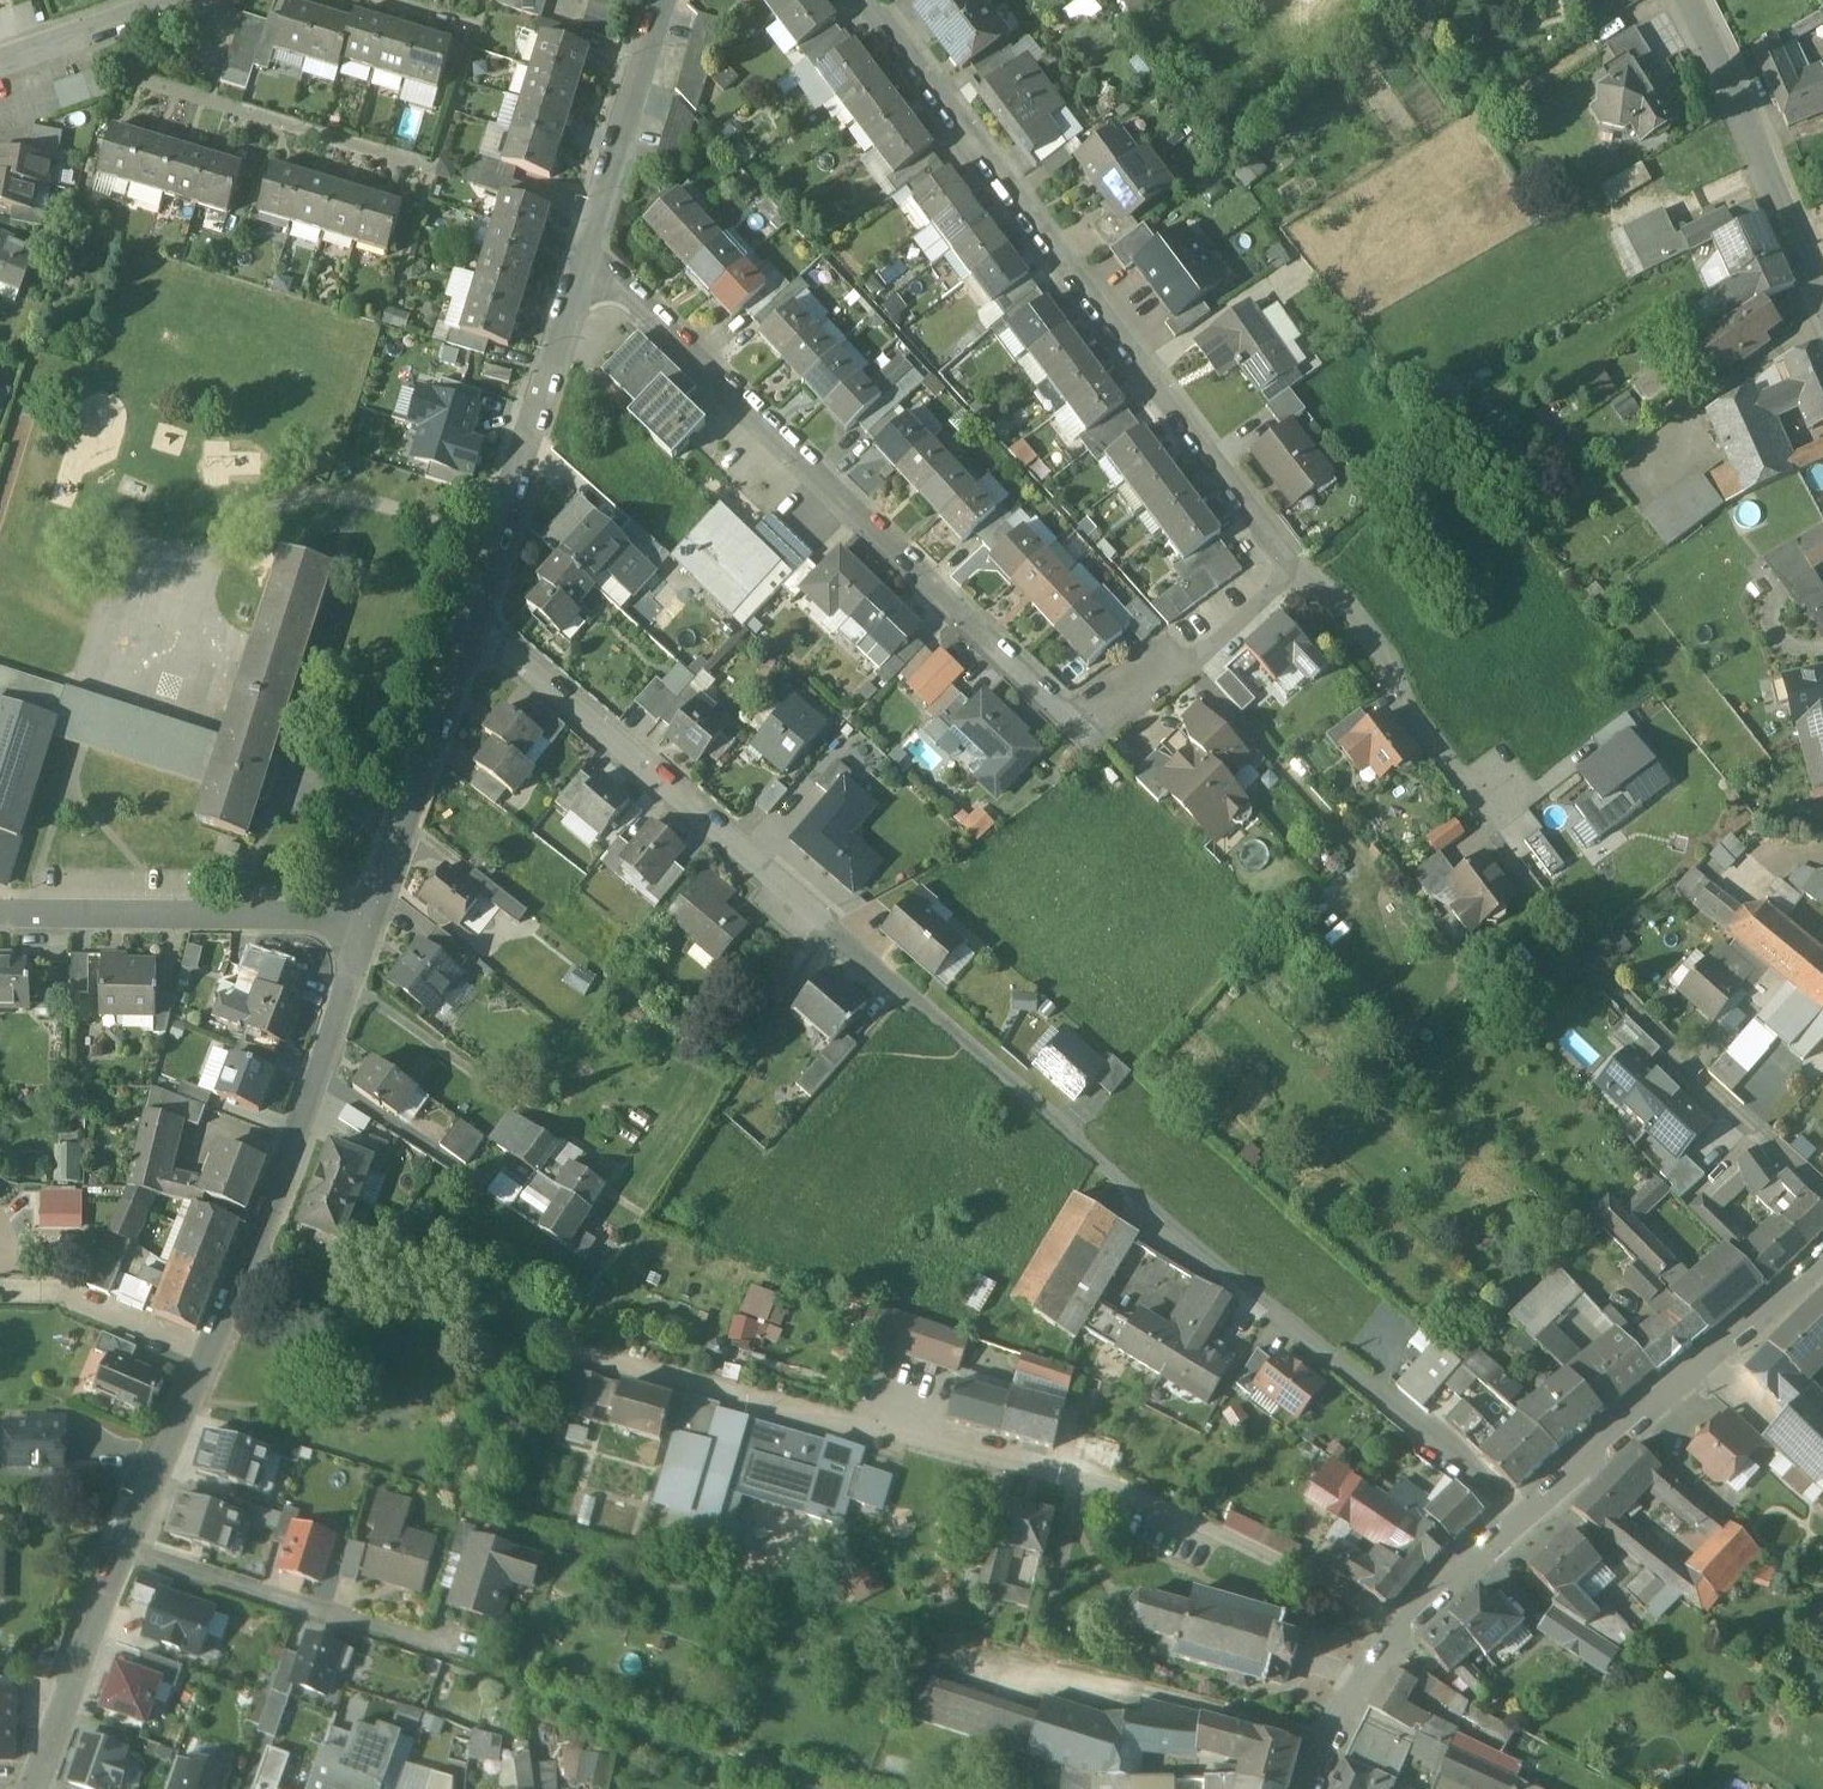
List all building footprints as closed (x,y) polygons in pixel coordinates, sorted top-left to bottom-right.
[(490,3),(516,11),(519,0),(491,0),(490,3)] [(528,0),(519,0),(516,11),(540,19),(541,19),(546,6),(528,0)] [(590,4),(616,12),(619,0),(591,0),(590,4)] [(785,17),(809,0),(772,0),(785,17)] [(785,17),(805,43),(832,22),(835,20),(819,0),(809,0),(785,17)] [(977,0),(934,0),(925,7),(919,11),(941,40),(983,8),(977,0)] [(1132,18),(1161,0),(1121,0),(1132,18)] [(1575,10),(1593,0),(1569,0),(1575,10)] [(616,12),(590,4),(586,18),(611,26),(616,12)] [(321,15),(289,5),(275,52),(307,61),(321,15)] [(1006,37),(984,8),(983,8),(941,40),(940,41),(962,70),(970,64),(1004,38),(1006,37)] [(268,22),(243,14),(239,28),(264,36),(268,22)] [(353,24),(321,15),(307,61),(339,71),(342,62),(353,24)] [(388,25),(356,15),(353,24),(342,62),(374,72),(388,25)] [(724,23),(700,15),(695,31),(720,38),(724,23)] [(284,20),(270,16),(268,22),(264,36),(263,39),(277,43),(284,20)] [(611,26),(586,18),(582,30),(607,40),(611,26)] [(541,19),(540,19),(535,34),(542,36),(543,35),(581,47),(585,33),(541,19)] [(805,43),(799,47),(808,60),(842,35),(832,22),(805,43)] [(420,35),(388,25),(374,72),(406,82),(420,35)] [(264,36),(239,28),(234,42),(260,50),(263,39),(264,36)] [(1636,29),(1608,47),(1623,70),(1633,64),(1642,78),(1649,74),(1660,67),(1636,29)] [(720,38),(695,31),(691,46),(715,53),(720,38)] [(1812,73),(1791,31),(1775,41),(1786,61),(1780,64),(1789,84),(1812,73)] [(452,45),(420,35),(406,82),(438,91),(452,45)] [(581,47),(543,35),(542,36),(532,68),(580,83),(591,50),(581,47)] [(842,35),(808,60),(817,71),(822,68),(850,46),(842,35)] [(1004,38),(970,64),(979,76),(988,70),(1009,54),(1013,51),(1004,38)] [(277,43),(263,39),(260,50),(256,63),(255,65),(269,69),(277,43)] [(1775,41),(1755,52),(1763,70),(1779,63),(1780,64),(1786,61),(1775,41)] [(260,50),(234,42),(230,56),(256,63),(260,50)] [(850,46),(822,68),(842,95),(873,71),(871,69),(872,64),(867,57),(863,58),(853,44),(850,46)] [(715,53),(691,46),(686,61),(710,69),(715,53)] [(1083,135),(1017,48),(1013,51),(1009,54),(1018,65),(996,81),(988,70),(979,76),(971,82),(980,93),(980,94),(1028,158),(1058,135),(1067,147),(1083,135)] [(1009,54),(988,70),(996,81),(1018,65),(1009,54)] [(256,63),(230,56),(226,69),(251,77),(255,65),(256,63)] [(710,69),(686,61),(681,77),(706,84),(710,69)] [(1763,70),(1789,128),(1822,113),(1822,74),(1821,69),(1812,73),(1789,84),(1780,64),(1779,63),(1763,70)] [(1642,78),(1633,64),(1623,70),(1610,79),(1612,83),(1598,92),(1597,107),(1591,110),(1601,126),(1626,132),(1632,127),(1642,143),(1678,121),(1649,74),(1642,78)] [(580,83),(532,68),(523,100),(571,115),(580,83)] [(251,77),(226,69),(222,83),(247,91),(251,77)] [(873,71),(842,95),(861,121),(892,97),(873,71)] [(706,84),(681,77),(677,92),(697,113),(706,84)] [(892,97),(861,121),(881,146),(912,123),(892,97)] [(695,120),(675,98),(668,123),(692,130),(695,120)] [(0,104),(0,106),(8,131),(23,126),(13,99),(0,104)] [(571,115),(523,100),(513,132),(561,147),(571,115)] [(0,106),(0,134),(8,131),(0,106)] [(881,146),(880,147),(899,172),(900,173),(932,150),(934,148),(914,122),(912,123),(881,146)] [(692,130),(668,123),(663,136),(688,144),(692,130)] [(63,132),(34,127),(29,156),(52,160),(52,161),(58,162),(63,132)] [(1119,128),(1078,159),(1097,186),(1139,155),(1119,128)] [(146,139),(114,130),(100,177),(132,186),(146,139)] [(561,147),(513,132),(503,164),(503,165),(517,169),(551,180),(561,147)] [(1058,135),(1028,158),(1037,169),(1067,147),(1058,135)] [(688,144),(663,136),(659,150),(684,157),(688,144)] [(178,149),(146,139),(132,186),(164,196),(178,149)] [(210,159),(178,149),(164,196),(196,206),(210,159)] [(0,150),(0,178),(38,185),(38,186),(47,187),(52,161),(52,160),(29,156),(0,150)] [(684,157),(659,150),(655,165),(679,172),(684,157)] [(932,150),(900,173),(899,172),(886,181),(896,195),(906,187),(941,162),(932,150)] [(1139,155),(1097,186),(1114,208),(1124,222),(1126,220),(1166,191),(1156,179),(1163,174),(1145,150),(1139,155)] [(503,164),(480,157),(476,171),(513,183),(517,169),(503,165),(503,164)] [(243,168),(210,159),(196,206),(228,215),(243,168)] [(941,162),(906,187),(914,199),(949,173),(941,162)] [(1643,164),(1604,186),(1611,203),(1652,180),(1643,164)] [(306,178),(274,168),(260,215),(292,225),(306,178)] [(513,183),(476,171),(471,186),(503,196),(503,195),(527,202),(531,189),(513,183)] [(914,199),(908,203),(910,206),(911,204),(929,227),(927,228),(928,231),(938,223),(969,200),(972,198),(970,196),(968,197),(951,175),(953,173),(951,171),(949,173),(914,199)] [(14,208),(33,211),(34,210),(38,186),(38,185),(0,178),(0,205),(14,208)] [(338,187),(306,178),(292,225),(324,234),(338,187)] [(370,197),(338,187),(324,234),(356,244),(370,197)] [(701,217),(678,193),(649,220),(650,221),(651,219),(664,233),(662,234),(672,244),(701,217)] [(527,202),(503,195),(503,196),(495,223),(543,238),(551,210),(527,202)] [(403,207),(370,197),(356,244),(388,254),(403,207)] [(781,213),(768,199),(761,205),(774,219),(781,213)] [(969,200),(938,223),(957,249),(989,226),(969,200)] [(1754,202),(1727,215),(1734,231),(1762,218),(1754,202)] [(33,211),(14,208),(12,222),(40,227),(43,212),(34,210),(33,211)] [(1114,208),(1091,226),(1110,251),(1135,232),(1126,220),(1124,222),(1114,208)] [(1727,215),(1718,219),(1713,208),(1704,212),(1709,224),(1684,235),(1681,227),(1673,231),(1663,210),(1625,228),(1646,274),(1675,259),(1712,242),(1734,231),(1727,215)] [(701,217),(672,244),(673,245),(674,244),(685,256),(684,257),(693,268),(722,241),(701,217)] [(1734,231),(1712,242),(1732,284),(1763,266),(1780,258),(1762,218),(1734,231)] [(543,238),(495,223),(486,251),(534,266),(543,238)] [(989,226),(957,249),(977,275),(1008,252),(989,226)] [(1135,232),(1110,251),(1126,273),(1161,247),(1145,226),(1135,232)] [(1138,264),(1158,291),(1204,257),(1184,230),(1138,264)] [(1,237),(0,239),(0,284),(21,293),(39,251),(23,245),(23,246),(1,237)] [(744,264),(722,241),(693,268),(694,269),(696,268),(707,279),(705,281),(715,291),(744,264)] [(1280,247),(1266,257),(1275,269),(1289,259),(1280,247)] [(977,275),(957,249),(945,259),(964,285),(977,275)] [(534,266),(486,251),(478,278),(526,293),(534,266)] [(1008,252),(977,275),(996,302),(1027,278),(1008,252)] [(1158,291),(1178,319),(1201,301),(1224,284),(1204,257),(1158,291)] [(1732,284),(1710,298),(1727,323),(1758,304),(1793,287),(1780,258),(1763,266),(1732,284)] [(766,289),(744,264),(715,291),(716,292),(718,291),(729,304),(728,305),(737,315),(744,309),(762,293),(766,289)] [(526,293),(478,278),(469,306),(517,320),(526,293)] [(996,302),(994,303),(1005,319),(1037,291),(1027,278),(996,302)] [(799,280),(773,303),(784,315),(794,305),(795,306),(805,297),(810,292),(799,280)] [(1037,291),(1005,319),(1013,329),(1046,304),(1037,291)] [(772,304),(762,293),(744,309),(755,321),(772,304)] [(826,320),(805,297),(795,306),(816,329),(826,320)] [(1211,315),(1201,301),(1178,319),(1167,327),(1177,340),(1211,315)] [(772,304),(755,321),(766,334),(768,332),(766,331),(784,315),(773,303),(772,304)] [(994,303),(986,310),(987,321),(985,323),(991,331),(1005,319),(994,303)] [(1013,329),(1009,332),(1028,358),(1066,330),(1046,304),(1013,329)] [(1262,319),(1251,304),(1215,330),(1216,332),(1198,345),(1212,365),(1231,352),(1260,393),(1301,363),(1289,346),(1284,349),(1262,319)] [(1727,323),(1694,345),(1707,363),(1712,360),(1721,373),(1740,359),(1744,365),(1771,346),(1764,337),(1775,330),(1758,304),(1727,323)] [(795,306),(794,305),(784,315),(766,331),(768,332),(779,344),(777,346),(787,356),(816,329),(795,306)] [(517,320),(469,306),(461,333),(461,334),(489,343),(509,349),(517,320)] [(1299,338),(1277,308),(1262,319),(1284,349),(1289,346),(1299,338)] [(985,323),(941,360),(948,368),(969,350),(991,331),(985,323)] [(848,344),(830,324),(820,333),(838,353),(848,344)] [(816,329),(787,356),(788,357),(790,356),(801,368),(799,369),(809,380),(838,353),(820,333),(816,329)] [(489,343),(461,334),(461,333),(452,330),(447,345),(485,357),(489,343)] [(1066,330),(1028,358),(1048,383),(1085,355),(1066,330)] [(643,347),(636,339),(604,373),(641,408),(663,385),(683,404),(696,390),(647,343),(643,347)] [(1785,361),(1794,384),(1795,386),(1822,374),(1822,349),(1822,345),(1785,361)] [(948,368),(939,375),(944,381),(974,355),(969,350),(948,368)] [(838,353),(809,380),(810,381),(811,379),(823,392),(821,393),(830,403),(860,376),(838,353)] [(1085,355),(1048,383),(1067,409),(1074,404),(1105,381),(1085,355)] [(901,359),(870,387),(882,399),(913,371),(901,359)] [(1664,364),(1651,374),(1666,397),(1680,387),(1664,364)] [(483,378),(511,385),(513,375),(486,368),(483,378)] [(1604,370),(1583,383),(1595,403),(1616,389),(1604,370)] [(913,371),(882,399),(882,401),(858,423),(868,434),(892,412),(924,383),(913,371)] [(1651,374),(1632,386),(1648,409),(1666,397),(1651,374)] [(1795,386),(1802,402),(1814,431),(1822,427),(1822,374),(1795,386)] [(870,387),(860,376),(830,403),(831,404),(833,403),(846,417),(844,419),(853,428),(858,423),(882,401),(882,399),(870,387)] [(1105,381),(1074,404),(1094,430),(1124,407),(1105,381)] [(1794,384),(1759,400),(1767,418),(1802,402),(1795,386),(1794,384)] [(641,408),(631,419),(673,459),(705,426),(683,404),(663,385),(641,408)] [(1754,390),(1708,414),(1725,451),(1772,430),(1767,418),(1759,400),(1754,390)] [(1290,392),(1267,408),(1283,430),(1291,424),(1306,412),(1290,392)] [(1621,419),(1639,409),(1629,392),(1611,402),(1621,419)] [(415,423),(470,441),(479,411),(438,398),(425,394),(415,423)] [(1094,430),(1074,404),(1067,409),(1056,418),(1075,443),(1080,439),(1086,434),(1087,436),(1094,430)] [(1094,430),(1087,436),(1086,434),(1080,439),(1090,452),(1133,419),(1124,407),(1094,430)] [(892,412),(868,434),(880,447),(881,446),(880,445),(903,423),(892,412)] [(903,423),(880,445),(881,446),(882,445),(893,458),(902,468),(931,441),(909,418),(903,423)] [(1133,419),(1090,452),(1100,465),(1106,461),(1105,460),(1143,432),(1133,419)] [(1283,430),(1255,451),(1275,477),(1273,479),(1294,506),(1315,490),(1311,485),(1327,473),(1331,478),(1332,477),(1291,424),(1283,430)] [(473,477),(483,445),(470,441),(427,427),(417,460),(431,464),(467,476),(473,477)] [(1772,430),(1725,451),(1732,468),(1746,498),(1793,476),(1787,463),(1772,430)] [(1143,432),(1105,460),(1106,461),(1125,486),(1162,458),(1143,432)] [(953,465),(931,441),(902,468),(903,469),(904,469),(915,481),(914,481),(924,492),(953,465)] [(1022,443),(1010,452),(1025,468),(1036,458),(1022,443)] [(1787,463),(1793,476),(1822,463),(1822,447),(1787,463)] [(1162,458),(1125,486),(1144,512),(1182,484),(1162,458)] [(1800,473),(1814,503),(1822,499),(1822,463),(1800,473)] [(953,465),(924,492),(925,493),(925,492),(937,505),(937,506),(946,515),(975,488),(953,465)] [(1732,468),(1704,482),(1724,507),(1746,498),(1732,468)] [(1703,482),(1650,523),(1669,549),(1724,507),(1703,482)] [(1182,484),(1144,512),(1164,537),(1201,509),(1182,484)] [(997,512),(975,488),(946,515),(947,516),(959,529),(968,540),(974,534),(993,517),(997,513),(997,512)] [(1814,503),(1822,520),(1822,499),(1814,503)] [(619,537),(598,518),(597,519),(580,504),(545,543),(561,557),(596,589),(608,576),(619,563),(615,560),(626,547),(630,551),(631,550),(632,549),(619,537)] [(753,536),(720,505),(688,541),(710,563),(750,601),(782,564),(753,536)] [(1002,507),(997,512),(997,513),(993,517),(1003,528),(1006,525),(1013,519),(1002,507)] [(1220,535),(1201,509),(1164,537),(1183,563),(1217,537),(1220,535)] [(773,515),(753,536),(782,564),(795,576),(809,562),(815,556),(773,515)] [(993,517),(974,534),(984,545),(1003,528),(993,517)] [(1054,541),(1036,521),(1025,531),(1043,551),(1054,541)] [(672,557),(633,522),(619,537),(632,549),(631,550),(657,573),(670,559),(672,557)] [(1003,528),(984,545),(996,557),(997,557),(996,556),(1017,536),(1006,525),(1003,528)] [(1017,536),(996,556),(997,557),(1009,570),(1008,571),(1017,581),(1046,554),(1043,551),(1025,531),(1024,530),(1017,536)] [(1798,544),(1807,561),(1811,568),(1822,562),(1822,530),(1798,544)] [(1183,563),(1178,567),(1188,579),(1215,559),(1227,550),(1217,537),(1183,563)] [(710,563),(688,541),(673,557),(672,557),(670,559),(693,581),(710,563)] [(1117,556),(1104,542),(1098,547),(1111,561),(1117,556)] [(1798,544),(1767,563),(1778,578),(1807,561),(1798,544)] [(630,551),(626,547),(615,560),(619,563),(608,576),(633,599),(657,573),(631,550),(630,551)] [(1227,550),(1215,559),(1231,580),(1243,571),(1227,550)] [(883,590),(843,551),(821,574),(804,591),(805,592),(821,607),(830,597),(853,620),(883,590)] [(211,784),(198,823),(247,839),(333,568),(285,552),(225,739),(211,784)] [(1046,554),(1017,581),(1018,582),(1019,581),(1031,593),(1029,594),(1039,604),(1068,578),(1046,554)] [(596,589),(561,557),(539,581),(546,587),(529,606),(561,636),(580,615),(576,611),(596,589)] [(1231,580),(1215,559),(1203,568),(1219,589),(1231,580)] [(1807,561),(1778,578),(1791,594),(1818,579),(1811,568),(1807,561)] [(795,576),(784,588),(797,601),(805,592),(804,591),(821,574),(809,562),(795,576)] [(750,601),(710,563),(693,581),(733,619),(745,607),(750,601)] [(750,601),(745,607),(755,617),(784,588),(795,576),(782,564),(750,601)] [(1203,568),(1191,577),(1207,599),(1219,589),(1203,568)] [(608,576),(596,589),(621,612),(633,599),(608,576)] [(1188,579),(1179,586),(1195,608),(1207,599),(1191,577),(1188,579)] [(1068,578),(1039,604),(1040,605),(1041,604),(1053,617),(1052,618),(1061,628),(1090,601),(1068,578)] [(1818,579),(1791,594),(1804,611),(1810,608),(1822,633),(1822,588),(1818,579)] [(1195,608),(1179,586),(1167,595),(1184,617),(1195,608)] [(923,629),(883,590),(853,620),(840,633),(857,650),(875,632),(897,653),(898,654),(915,637),(923,629)] [(1184,617),(1167,595),(1152,606),(1171,626),(1184,617)] [(1161,625),(1139,600),(1125,613),(1134,622),(1128,627),(1142,643),(1161,625)] [(1123,637),(1090,601),(1061,628),(1061,629),(1063,628),(1074,641),(1073,642),(1094,664),(1123,637)] [(1285,618),(1249,650),(1279,683),(1297,667),(1314,652),(1285,618)] [(925,648),(915,637),(898,654),(897,653),(889,661),(901,673),(925,648)] [(901,673),(900,674),(910,684),(936,658),(925,648),(901,673)] [(1331,670),(1314,652),(1297,667),(1310,682),(1317,682),(1331,670)] [(960,677),(938,656),(936,658),(910,684),(908,686),(930,707),(951,686),(960,677)] [(701,658),(688,672),(696,679),(709,665),(701,658)] [(1786,680),(1797,728),(1822,722),(1822,671),(1786,680)] [(1231,672),(1217,685),(1243,714),(1258,702),(1231,672)] [(657,678),(637,702),(659,722),(662,718),(680,697),(657,678)] [(0,681),(0,834),(20,840),(53,734),(63,701),(0,681)] [(930,707),(926,712),(937,722),(938,721),(962,696),(951,686),(930,707)] [(225,739),(67,689),(63,701),(53,734),(104,750),(111,728),(169,747),(162,769),(211,784),(225,739)] [(1027,734),(987,695),(974,708),(957,725),(959,726),(997,762),(980,780),(997,797),(1040,753),(1024,737),(1027,734)] [(680,697),(662,718),(673,727),(692,706),(681,696),(680,697)] [(962,696),(938,721),(952,733),(959,726),(957,725),(974,708),(962,696)] [(794,697),(753,746),(786,774),(827,725),(794,697)] [(729,729),(696,701),(673,727),(668,733),(670,735),(673,731),(684,740),(681,744),(701,762),(708,754),(722,738),(729,729)] [(508,707),(488,733),(499,742),(524,761),(543,737),(544,735),(528,723),(508,707)] [(567,730),(542,708),(528,723),(544,735),(543,737),(554,746),(567,730)] [(1234,746),(1199,710),(1184,725),(1191,744),(1193,747),(1176,763),(1158,782),(1169,793),(1216,840),(1232,824),(1236,826),(1243,826),(1249,823),(1252,817),(1252,810),(1249,804),(1236,792),(1235,787),(1231,782),(1248,765),(1232,747),(1234,746)] [(1362,711),(1327,737),(1339,753),(1346,747),(1345,746),(1372,725),(1362,711)] [(1418,754),(1387,714),(1372,725),(1345,746),(1346,747),(1362,768),(1373,760),(1384,775),(1395,767),(1400,774),(1407,773),(1415,768),(1416,761),(1414,758),(1418,754)] [(1592,740),(1604,754),(1630,735),(1638,729),(1627,715),(1592,740)] [(1797,728),(1813,791),(1822,789),(1822,722),(1797,728)] [(997,762),(959,726),(952,733),(950,734),(979,762),(970,771),(980,780),(997,762)] [(169,747),(111,728),(104,750),(162,769),(169,747)] [(1604,754),(1579,773),(1595,795),(1576,809),(1600,841),(1644,809),(1642,806),(1668,786),(1630,735),(1604,754)] [(1266,762),(1244,737),(1234,746),(1232,747),(1248,765),(1255,772),(1266,762)] [(722,738),(708,754),(717,761),(730,745),(722,738)] [(524,761),(499,742),(480,767),(485,772),(509,791),(516,796),(536,771),(524,761)] [(1157,752),(1133,777),(1159,803),(1169,793),(1158,782),(1176,763),(1157,752)] [(837,761),(817,785),(830,797),(845,780),(846,781),(853,774),(837,761)] [(509,791),(485,772),(473,787),(497,806),(509,791)] [(590,790),(574,810),(576,811),(605,835),(631,803),(601,778),(590,790)] [(576,779),(556,804),(571,816),(576,811),(574,810),(590,790),(576,779)] [(777,780),(757,803),(770,814),(789,791),(777,780)] [(830,797),(793,840),(854,892),(881,861),(841,828),(866,799),(846,781),(845,780),(830,797)] [(975,840),(994,824),(980,807),(961,824),(975,840)] [(1452,822),(1430,840),(1441,855),(1464,838),(1452,822)] [(634,849),(622,864),(625,866),(618,874),(657,907),(662,902),(648,891),(651,887),(652,889),(674,862),(684,850),(655,825),(634,849)] [(1526,844),(1552,878),(1566,868),(1541,833),(1526,844)] [(6,884),(20,840),(0,834),(0,883),(6,884)] [(1726,872),(1748,851),(1731,834),(1710,855),(1726,872)] [(621,839),(602,862),(618,874),(625,866),(622,864),(634,849),(621,839)] [(1441,855),(1414,876),(1431,898),(1450,884),(1449,883),(1458,876),(1441,855)] [(1458,876),(1449,883),(1450,884),(1464,903),(1452,912),(1469,934),(1487,921),(1489,924),(1497,925),(1505,919),(1507,910),(1504,907),(1517,898),(1485,856),(1458,876)] [(674,862),(652,889),(651,887),(648,891),(662,902),(687,873),(674,862)] [(466,883),(447,868),(423,898),(435,908),(436,913),(441,917),(447,917),(459,926),(482,897),(483,896),(466,883)] [(1800,868),(1788,886),(1800,896),(1817,873),(1800,868)] [(528,912),(475,871),(466,883),(483,896),(482,897),(518,925),(528,912)] [(709,871),(670,916),(698,940),(696,942),(719,962),(747,930),(717,903),(730,889),(709,871)] [(1710,887),(1694,872),(1677,889),(1695,905),(1710,887)] [(1788,886),(1779,880),(1767,896),(1773,900),(1767,909),(1782,921),(1800,896),(1788,886)] [(1743,912),(1712,886),(1711,885),(1710,887),(1695,905),(1727,931),(1743,912)] [(960,942),(926,912),(936,901),(922,889),(891,924),(904,935),(896,944),(931,974),(960,942)] [(1767,909),(1767,907),(1743,910),(1743,912),(1727,931),(1726,933),(1736,942),(1770,970),(1786,983),(1821,1012),(1822,1010),(1822,955),(1782,921),(1767,909)] [(473,955),(439,929),(425,946),(459,973),(473,955)] [(1722,942),(1707,959),(1743,990),(1748,994),(1770,970),(1736,942),(1730,948),(1722,942)] [(425,946),(421,943),(391,981),(426,1008),(437,995),(444,1000),(463,976),(459,973),(425,946)] [(261,958),(251,954),(245,970),(255,974),(261,958)] [(0,955),(0,1009),(31,1009),(31,987),(32,987),(32,980),(28,980),(28,962),(12,962),(12,955),(0,955)] [(89,956),(73,956),(73,994),(89,994),(89,956)] [(128,957),(102,956),(101,1018),(154,1019),(154,1013),(156,1013),(156,997),(157,965),(128,964),(128,957)] [(299,973),(261,958),(255,974),(264,977),(293,989),(299,973)] [(1743,990),(1707,959),(1680,990),(1715,1021),(1743,990)] [(574,965),(567,984),(589,991),(595,973),(574,965)] [(245,970),(231,1005),(250,1012),(264,977),(255,974),(245,970)] [(1770,970),(1748,994),(1764,1009),(1786,983),(1770,970)] [(782,971),(766,997),(780,1006),(796,979),(782,971)] [(827,972),(793,1010),(831,1045),(832,1046),(833,1046),(843,1035),(846,1031),(847,1032),(852,1027),(851,1026),(867,1007),(827,972)] [(250,1012),(243,1029),(250,1032),(281,1044),(283,1045),(292,1022),(295,1023),(302,1003),(290,998),(293,989),(264,977),(250,1012)] [(1786,983),(1764,1009),(1727,1050),(1749,1070),(1775,1040),(1802,1059),(1822,1035),(1822,1010),(1821,1012),(1786,983)] [(175,997),(156,997),(156,1013),(154,1013),(154,1019),(154,1035),(166,1035),(175,997)] [(231,1005),(223,1001),(216,1019),(243,1029),(250,1012),(231,1005)] [(1631,1022),(1614,1040),(1625,1049),(1646,1069),(1663,1051),(1631,1022)] [(281,1044),(250,1032),(245,1045),(268,1054),(276,1058),(281,1044)] [(843,1035),(833,1046),(832,1046),(831,1045),(820,1057),(836,1070),(856,1047),(843,1035)] [(1104,1069),(1066,1035),(1038,1068),(1054,1081),(1053,1082),(1059,1088),(1060,1087),(1076,1101),(1094,1081),(1104,1069)] [(245,1045),(239,1043),(234,1057),(263,1068),(268,1054),(245,1045)] [(1625,1049),(1595,1082),(1619,1104),(1642,1126),(1676,1089),(1657,1072),(1654,1076),(1646,1069),(1625,1049)] [(1749,1070),(1727,1050),(1708,1071),(1730,1092),(1749,1070)] [(234,1057),(219,1097),(260,1113),(275,1073),(263,1068),(234,1057)] [(820,1057),(795,1085),(812,1099),(836,1070),(820,1057)] [(1132,1074),(1114,1058),(1104,1069),(1094,1081),(1112,1097),(1132,1074)] [(418,1091),(375,1061),(355,1089),(380,1108),(382,1105),(399,1118),(418,1091)] [(212,1094),(183,1083),(178,1097),(178,1098),(206,1109),(212,1094)] [(178,1097),(154,1088),(148,1113),(180,1121),(179,1122),(199,1127),(206,1109),(178,1098),(178,1097)] [(1676,1089),(1642,1126),(1676,1157),(1682,1150),(1686,1153),(1713,1123),(1710,1120),(1676,1089)] [(180,1121),(148,1113),(129,1189),(157,1195),(162,1197),(167,1176),(179,1122),(180,1121)] [(511,1113),(492,1142),(514,1159),(535,1129),(511,1113)] [(535,1129),(514,1159),(537,1175),(543,1165),(552,1153),(556,1148),(558,1145),(535,1129)] [(485,1139),(472,1130),(463,1143),(476,1152),(485,1139)] [(392,1133),(387,1146),(388,1147),(393,1150),(398,1137),(392,1133)] [(425,1154),(398,1137),(393,1150),(386,1168),(415,1180),(415,1179),(425,1154)] [(352,1153),(333,1146),(317,1186),(358,1202),(374,1162),(381,1165),(388,1147),(387,1146),(372,1141),(368,1152),(365,1159),(352,1153)] [(82,1181),(81,1143),(54,1144),(55,1181),(82,1181)] [(209,1187),(205,1197),(207,1198),(247,1213),(267,1162),(224,1145),(209,1187)] [(368,1152),(355,1147),(352,1153),(365,1159),(368,1152)] [(560,1151),(556,1148),(552,1153),(556,1156),(560,1151)] [(1755,1148),(1703,1198),(1717,1210),(1717,1211),(1745,1183),(1757,1198),(1766,1191),(1773,1185),(1779,1180),(1780,1179),(1755,1148)] [(1661,1174),(1685,1195),(1706,1172),(1686,1153),(1682,1150),(1676,1157),(1661,1174)] [(437,1161),(425,1154),(415,1179),(426,1184),(437,1161)] [(537,1175),(514,1159),(507,1170),(515,1176),(510,1183),(524,1192),(527,1188),(537,1175)] [(563,1179),(543,1165),(537,1175),(556,1189),(563,1179)] [(606,1187),(577,1168),(560,1190),(567,1194),(591,1211),(606,1187)] [(507,1170),(489,1195),(512,1210),(520,1198),(524,1192),(510,1183),(515,1176),(507,1170)] [(1808,1194),(1788,1172),(1780,1179),(1779,1180),(1785,1186),(1784,1188),(1791,1197),(1798,1204),(1808,1194)] [(556,1189),(537,1175),(527,1188),(555,1208),(564,1196),(565,1197),(567,1194),(560,1190),(556,1189)] [(209,1187),(167,1176),(162,1197),(186,1202),(199,1206),(203,1206),(207,1198),(205,1197),(209,1187)] [(1657,1179),(1621,1213),(1633,1225),(1670,1191),(1657,1179)] [(1785,1186),(1779,1180),(1773,1185),(1778,1192),(1784,1188),(1785,1186)] [(1778,1192),(1773,1185),(1766,1191),(1775,1202),(1781,1196),(1778,1192)] [(358,1202),(317,1186),(302,1225),(321,1233),(334,1238),(332,1244),(327,1256),(343,1262),(350,1244),(342,1241),(358,1202)] [(83,1189),(38,1189),(37,1228),(83,1229),(83,1189)] [(157,1195),(129,1189),(123,1203),(144,1212),(149,1214),(157,1195)] [(1775,1202),(1766,1191),(1757,1198),(1767,1208),(1775,1202)] [(1781,1221),(1807,1248),(1822,1232),(1822,1210),(1808,1194),(1798,1204),(1790,1211),(1781,1221)] [(564,1196),(555,1208),(547,1221),(543,1227),(569,1244),(579,1230),(589,1214),(565,1197),(564,1196)] [(1798,1204),(1791,1197),(1784,1204),(1790,1211),(1798,1204)] [(534,1208),(520,1198),(512,1210),(512,1211),(530,1223),(529,1224),(540,1231),(542,1229),(543,1227),(547,1221),(532,1211),(534,1208)] [(1752,1249),(1717,1211),(1717,1210),(1703,1198),(1690,1210),(1740,1259),(1752,1249)] [(1075,1199),(1013,1301),(1076,1338),(1082,1329),(1083,1327),(1098,1303),(1138,1236),(1075,1199)] [(1609,1201),(1595,1215),(1660,1278),(1672,1265),(1633,1225),(1621,1213),(1609,1201)] [(186,1202),(162,1265),(163,1265),(174,1270),(199,1207),(199,1206),(186,1202)] [(123,1203),(89,1288),(110,1296),(110,1295),(119,1274),(144,1212),(123,1203)] [(241,1223),(199,1207),(174,1270),(215,1286),(241,1223)] [(1603,1228),(1588,1212),(1578,1221),(1594,1237),(1603,1228)] [(1752,1249),(1740,1259),(1767,1286),(1807,1248),(1781,1221),(1752,1249)] [(1627,1252),(1603,1228),(1594,1237),(1590,1241),(1614,1265),(1627,1252)] [(596,1242),(579,1230),(569,1244),(566,1248),(585,1258),(596,1242)] [(334,1238),(321,1233),(318,1239),(332,1244),(334,1238)] [(124,1276),(124,1277),(127,1278),(128,1277),(141,1282),(146,1271),(151,1257),(136,1247),(124,1276)] [(1728,1250),(1674,1297),(1681,1305),(1707,1331),(1763,1284),(1728,1250)] [(1680,1306),(1627,1252),(1614,1265),(1651,1303),(1666,1319),(1680,1306)] [(162,1265),(151,1257),(146,1271),(170,1281),(174,1270),(163,1265),(162,1265)] [(215,1286),(174,1270),(165,1293),(156,1315),(198,1332),(215,1286)] [(170,1281),(146,1271),(141,1282),(141,1283),(153,1288),(165,1293),(170,1281)] [(1560,1271),(1511,1320),(1535,1342),(1551,1327),(1583,1295),(1560,1271)] [(119,1274),(110,1295),(119,1299),(127,1278),(124,1277),(124,1276),(119,1274)] [(981,1274),(963,1302),(981,1313),(998,1286),(981,1274)] [(1198,1279),(1193,1276),(1189,1284),(1193,1287),(1198,1279)] [(141,1282),(128,1277),(127,1278),(119,1299),(118,1301),(143,1312),(153,1288),(141,1283),(141,1282)] [(1214,1289),(1198,1279),(1193,1287),(1173,1321),(1189,1331),(1214,1289)] [(767,1339),(777,1343),(792,1301),(749,1285),(727,1344),(761,1356),(767,1339)] [(1184,1339),(1162,1377),(1208,1404),(1235,1358),(1227,1353),(1227,1349),(1221,1346),(1217,1347),(1215,1346),(1237,1303),(1214,1289),(1189,1331),(1184,1339)] [(1771,1345),(1802,1376),(1822,1355),(1822,1293),(1771,1345)] [(1123,1319),(1098,1303),(1083,1327),(1082,1329),(1107,1344),(1123,1319)] [(970,1338),(872,1304),(860,1342),(957,1375),(970,1338)] [(1666,1319),(1639,1340),(1634,1334),(1626,1341),(1653,1370),(1656,1373),(1671,1361),(1672,1362),(1688,1349),(1687,1347),(1707,1331),(1681,1305),(1680,1306),(1666,1319)] [(1634,1334),(1610,1309),(1602,1316),(1621,1336),(1626,1341),(1634,1334)] [(1184,1339),(1141,1313),(1139,1316),(1118,1351),(1162,1377),(1184,1339)] [(1123,1319),(1107,1344),(1118,1351),(1139,1316),(1125,1315),(1123,1318),(1123,1319)] [(1584,1358),(1551,1327),(1535,1342),(1566,1371),(1566,1372),(1584,1358)] [(137,1349),(104,1335),(96,1352),(110,1358),(110,1356),(131,1364),(137,1349)] [(1621,1336),(1589,1363),(1584,1358),(1566,1372),(1601,1411),(1653,1370),(1626,1341),(1621,1336)] [(1459,1367),(1435,1345),(1397,1388),(1421,1409),(1445,1383),(1459,1367)] [(1802,1376),(1771,1345),(1745,1371),(1778,1404),(1804,1379),(1802,1376)] [(1276,1365),(1258,1350),(1236,1385),(1251,1397),(1258,1387),(1276,1365)] [(131,1364),(110,1356),(110,1358),(98,1386),(121,1396),(118,1402),(149,1415),(156,1397),(158,1398),(166,1380),(131,1364)] [(1074,1373),(1023,1356),(1019,1367),(1017,1372),(1019,1373),(1069,1390),(1073,1377),(1074,1373)] [(1276,1365),(1258,1387),(1296,1417),(1321,1386),(1308,1376),(1309,1374),(1295,1363),(1294,1365),(1283,1356),(1276,1365)] [(1019,1367),(1003,1363),(996,1389),(998,1395),(1010,1398),(1011,1395),(1013,1396),(1019,1373),(1017,1372),(1019,1367)] [(1459,1367),(1445,1383),(1457,1394),(1473,1376),(1464,1368),(1462,1370),(1459,1367)] [(568,1369),(556,1412),(571,1416),(583,1373),(568,1369)] [(1556,1380),(1551,1375),(1544,1375),(1537,1381),(1537,1388),(1541,1393),(1528,1405),(1517,1414),(1522,1419),(1557,1450),(1570,1438),(1571,1439),(1590,1423),(1589,1422),(1601,1411),(1566,1372),(1566,1371),(1556,1380)] [(604,1379),(583,1373),(571,1416),(591,1422),(604,1379)] [(1526,1398),(1500,1374),(1487,1389),(1517,1414),(1528,1405),(1524,1400),(1526,1398)] [(1083,1380),(1073,1377),(1069,1390),(1066,1402),(1077,1405),(1083,1380)] [(1804,1379),(1778,1404),(1788,1414),(1762,1439),(1793,1468),(1812,1484),(1816,1488),(1822,1481),(1822,1399),(1804,1379)] [(672,1399),(623,1385),(611,1428),(661,1442),(664,1432),(673,1399),(672,1399)] [(998,1395),(958,1385),(949,1421),(1054,1449),(1064,1409),(1013,1396),(1011,1395),(1010,1398),(998,1395)] [(719,1409),(673,1396),(672,1399),(673,1399),(664,1432),(677,1436),(708,1444),(718,1412),(719,1409)] [(1503,1439),(1463,1402),(1444,1422),(1483,1459),(1503,1439)] [(1744,1423),(1730,1410),(1720,1420),(1735,1434),(1744,1423)] [(867,1471),(866,1472),(855,1468),(861,1450),(829,1441),(828,1444),(745,1420),(718,1412),(708,1444),(677,1436),(669,1463),(657,1505),(671,1509),(666,1527),(709,1540),(708,1545),(731,1551),(738,1527),(726,1523),(734,1495),(743,1497),(745,1490),(810,1509),(807,1516),(839,1526),(846,1499),(857,1503),(879,1510),(888,1477),(867,1471)] [(1557,1450),(1522,1419),(1503,1439),(1483,1459),(1516,1490),(1557,1450)] [(33,1425),(15,1424),(14,1467),(35,1468),(35,1470),(46,1470),(46,1468),(56,1469),(64,1469),(65,1466),(65,1440),(70,1441),(70,1426),(66,1426),(66,1421),(34,1420),(33,1425)] [(1720,1420),(1691,1452),(1707,1466),(1706,1467),(1706,1475),(1715,1483),(1723,1483),(1746,1457),(1753,1450),(1735,1434),(1720,1420)] [(1762,1439),(1744,1423),(1735,1434),(1753,1450),(1746,1457),(1756,1466),(1772,1449),(1762,1439)] [(283,1443),(253,1433),(249,1447),(273,1454),(272,1456),(278,1457),(283,1443)] [(249,1447),(207,1434),(201,1452),(204,1457),(199,1473),(256,1491),(261,1473),(266,1475),(272,1456),(273,1454),(249,1447)] [(1635,1445),(1592,1488),(1618,1513),(1646,1485),(1651,1490),(1653,1488),(1665,1498),(1679,1483),(1665,1471),(1661,1470),(1635,1445)] [(1353,1475),(1332,1460),(1306,1496),(1350,1526),(1374,1492),(1365,1486),(1352,1476),(1353,1475)] [(97,1467),(65,1466),(64,1469),(56,1469),(55,1495),(96,1496),(97,1467)] [(1812,1484),(1793,1468),(1782,1480),(1801,1497),(1812,1484)] [(1394,1489),(1384,1482),(1380,1487),(1369,1479),(1365,1486),(1374,1492),(1375,1490),(1388,1499),(1394,1489)] [(1439,1508),(1399,1481),(1394,1489),(1388,1499),(1425,1524),(1426,1523),(1430,1516),(1439,1508)] [(1731,1528),(1679,1483),(1665,1498),(1718,1543),(1731,1528)] [(1439,1508),(1430,1516),(1453,1541),(1484,1512),(1461,1488),(1439,1508)] [(1618,1513),(1592,1488),(1572,1508),(1620,1547),(1633,1532),(1618,1513)] [(1388,1499),(1375,1490),(1374,1492),(1350,1526),(1389,1554),(1397,1560),(1425,1524),(1388,1499)] [(256,1506),(226,1497),(221,1511),(245,1518),(245,1519),(251,1521),(256,1506)] [(403,1504),(379,1497),(369,1529),(377,1532),(378,1526),(395,1531),(397,1524),(403,1504)] [(221,1511),(180,1498),(174,1516),(177,1520),(172,1537),(229,1555),(234,1537),(239,1538),(245,1519),(245,1518),(221,1511)] [(1054,1515),(1000,1502),(990,1543),(1010,1548),(1043,1556),(1054,1515)] [(286,1508),(275,1543),(288,1548),(295,1525),(297,1526),(301,1513),(286,1508)] [(1304,1552),(1229,1515),(1223,1527),(1299,1564),(1304,1552)] [(1425,1524),(1397,1560),(1416,1574),(1425,1563),(1428,1565),(1435,1557),(1436,1558),(1439,1554),(1443,1554),(1447,1549),(1448,1545),(1450,1542),(1426,1523),(1425,1524)] [(297,1526),(295,1525),(288,1548),(281,1572),(320,1584),(335,1538),(297,1526)] [(461,1525),(451,1558),(466,1563),(473,1539),(475,1540),(478,1531),(461,1525)] [(395,1531),(378,1526),(377,1532),(362,1578),(422,1597),(438,1545),(395,1531)] [(1718,1543),(1692,1571),(1716,1593),(1721,1597),(1761,1553),(1731,1528),(1718,1543)] [(1601,1563),(1571,1530),(1530,1567),(1559,1599),(1560,1601),(1575,1587),(1601,1563)] [(1672,1564),(1633,1532),(1620,1547),(1660,1579),(1672,1564)] [(475,1540),(473,1539),(466,1563),(451,1609),(495,1622),(508,1581),(532,1588),(541,1560),(475,1540)] [(367,1548),(351,1543),(340,1579),(356,1584),(367,1548)] [(1010,1548),(990,1543),(982,1578),(980,1585),(999,1589),(1010,1548)] [(1368,1562),(1339,1544),(1325,1566),(1353,1584),(1354,1582),(1362,1587),(1377,1569),(1368,1562)] [(1377,1569),(1362,1587),(1390,1607),(1416,1574),(1397,1560),(1389,1554),(1377,1569)] [(1601,1563),(1575,1587),(1588,1601),(1608,1582),(1611,1578),(1610,1572),(1601,1563)] [(860,1601),(883,1588),(870,1564),(847,1577),(860,1601)] [(1687,1576),(1672,1564),(1660,1579),(1703,1611),(1716,1593),(1692,1571),(1687,1576)] [(1645,1571),(1625,1588),(1644,1609),(1664,1591),(1645,1571)] [(172,1584),(145,1574),(135,1601),(156,1608),(161,1593),(168,1595),(172,1584)] [(982,1578),(966,1574),(962,1590),(978,1594),(980,1585),(982,1578)] [(999,1589),(980,1585),(978,1594),(977,1596),(1030,1609),(1033,1597),(999,1589)] [(1588,1601),(1575,1587),(1560,1601),(1559,1599),(1553,1605),(1584,1627),(1599,1613),(1598,1612),(1588,1601)] [(1480,1592),(1450,1617),(1478,1648),(1486,1657),(1498,1646),(1508,1658),(1532,1637),(1499,1600),(1493,1605),(1482,1592),(1482,1590),(1480,1590),(1480,1592)] [(1250,1607),(1195,1591),(1190,1607),(1155,1597),(1155,1599),(1141,1595),(1135,1599),(1131,1605),(1129,1612),(1130,1620),(1133,1626),(1146,1630),(1145,1632),(1176,1641),(1175,1644),(1179,1645),(1175,1658),(1230,1674),(1228,1683),(1238,1685),(1238,1686),(1247,1689),(1250,1679),(1265,1684),(1266,1681),(1268,1681),(1279,1684),(1279,1685),(1281,1685),(1282,1684),(1283,1684),(1284,1683),(1285,1683),(1285,1681),(1288,1670),(1289,1670),(1289,1668),(1292,1669),(1299,1644),(1296,1643),(1297,1642),(1296,1641),(1300,1630),(1301,1629),(1300,1628),(1300,1627),(1299,1625),(1297,1624),(1297,1625),(1285,1622),(1286,1621),(1284,1620),(1285,1617),(1269,1613),(1272,1604),(1263,1601),(1262,1602),(1252,1599),(1250,1607)] [(1679,1600),(1664,1591),(1644,1609),(1653,1619),(1665,1609),(1667,1611),(1679,1600)] [(168,1595),(161,1593),(156,1608),(145,1638),(200,1657),(216,1612),(168,1595)] [(937,1593),(931,1614),(945,1618),(951,1597),(937,1593)] [(1607,1604),(1598,1612),(1599,1613),(1584,1627),(1616,1651),(1628,1637),(1622,1631),(1628,1626),(1607,1604)] [(1822,1604),(1806,1622),(1822,1637),(1822,1605),(1822,1604)] [(1598,1676),(1616,1651),(1584,1627),(1553,1605),(1535,1630),(1598,1676)] [(1478,1648),(1450,1617),(1421,1643),(1448,1675),(1478,1648)] [(302,1658),(293,1685),(294,1685),(327,1697),(334,1677),(348,1670),(354,1653),(310,1637),(302,1658)] [(184,1667),(143,1652),(136,1672),(161,1681),(161,1683),(176,1688),(184,1667)] [(287,1652),(272,1693),(290,1699),(294,1685),(293,1685),(302,1658),(287,1652)] [(55,1662),(41,1657),(33,1680),(47,1681),(55,1662)] [(136,1672),(118,1666),(103,1709),(146,1724),(161,1683),(161,1681),(136,1672)] [(1393,1671),(1369,1710),(1393,1723),(1405,1704),(1417,1684),(1393,1671)] [(1492,1690),(1478,1678),(1468,1688),(1482,1701),(1492,1690)] [(14,1728),(15,1694),(0,1693),(0,1727),(14,1728)] [(290,1699),(272,1693),(258,1733),(275,1739),(290,1699)] [(1469,1704),(1457,1696),(1451,1708),(1464,1715),(1469,1704)] [(1022,1711),(983,1697),(972,1737),(1010,1750),(1022,1711)] [(1101,1716),(1045,1700),(1039,1717),(1027,1755),(1062,1767),(1096,1777),(1101,1716)] [(1204,1716),(1141,1700),(1139,1718),(1137,1745),(1199,1754),(1204,1718),(1204,1716)] [(1405,1704),(1393,1723),(1419,1737),(1430,1718),(1405,1704)] [(1478,1710),(1469,1704),(1464,1715),(1508,1743),(1515,1730),(1478,1710)] [(419,1737),(420,1731),(434,1732),(436,1711),(399,1708),(397,1735),(419,1737)] [(1393,1723),(1369,1710),(1362,1726),(1411,1747),(1409,1751),(1418,1756),(1415,1762),(1442,1775),(1452,1753),(1447,1751),(1435,1745),(1419,1737),(1393,1723)] [(1039,1717),(1022,1711),(1010,1750),(1027,1755),(1039,1717)] [(1139,1718),(1101,1714),(1101,1716),(1096,1777),(1134,1779),(1137,1745),(1139,1718)] [(1204,1718),(1200,1744),(1246,1756),(1243,1771),(1241,1781),(1244,1781),(1271,1788),(1288,1788),(1301,1746),(1204,1718)] [(1456,1732),(1430,1718),(1419,1737),(1435,1745),(1447,1751),(1455,1733),(1456,1732)] [(323,1749),(309,1788),(383,1788),(402,1737),(359,1722),(350,1747),(353,1748),(349,1758),(323,1749)] [(1411,1747),(1362,1726),(1345,1762),(1395,1784),(1409,1751),(1411,1747)] [(0,1727),(0,1761),(13,1761),(14,1728),(0,1727)] [(503,1739),(473,1730),(471,1750),(502,1753),(503,1739)] [(1502,1756),(1455,1733),(1447,1751),(1452,1753),(1494,1772),(1502,1756)] [(86,1736),(69,1783),(85,1788),(114,1788),(115,1786),(121,1788),(129,1765),(123,1763),(127,1751),(86,1736)] [(291,1756),(268,1748),(254,1788),(279,1788),(291,1756)] [(591,1753),(585,1783),(603,1787),(610,1758),(591,1753)] [(1452,1753),(1442,1775),(1473,1788),(1516,1788),(1519,1783),(1494,1772),(1452,1753)] [(167,1788),(183,1788),(191,1764),(178,1759),(167,1788)] [(193,1759),(191,1764),(183,1788),(223,1788),(229,1772),(193,1759)] [(539,1760),(532,1760),(533,1776),(541,1775),(539,1760)] [(1345,1762),(1334,1788),(1393,1788),(1395,1784),(1345,1762)] [(1096,1777),(1062,1767),(1061,1788),(1134,1788),(1134,1779),(1096,1777)] [(1243,1771),(1217,1767),(1216,1767),(1216,1780),(1240,1780),(1241,1781),(1243,1771)] [(533,1776),(535,1788),(555,1788),(553,1774),(541,1775),(533,1776)] [(455,1780),(434,1775),(429,1788),(454,1788),(455,1780)] [(1442,1775),(1436,1788),(1473,1788),(1442,1775)] [(533,1776),(521,1777),(521,1788),(535,1788),(533,1776)] [(1134,1779),(1134,1788),(1163,1788),(1163,1781),(1134,1779)] [(1174,1780),(1163,1781),(1163,1788),(1174,1788),(1174,1780)] [(1205,1780),(1205,1788),(1242,1788),(1244,1781),(1241,1781),(1240,1780),(1216,1780),(1205,1780)]
